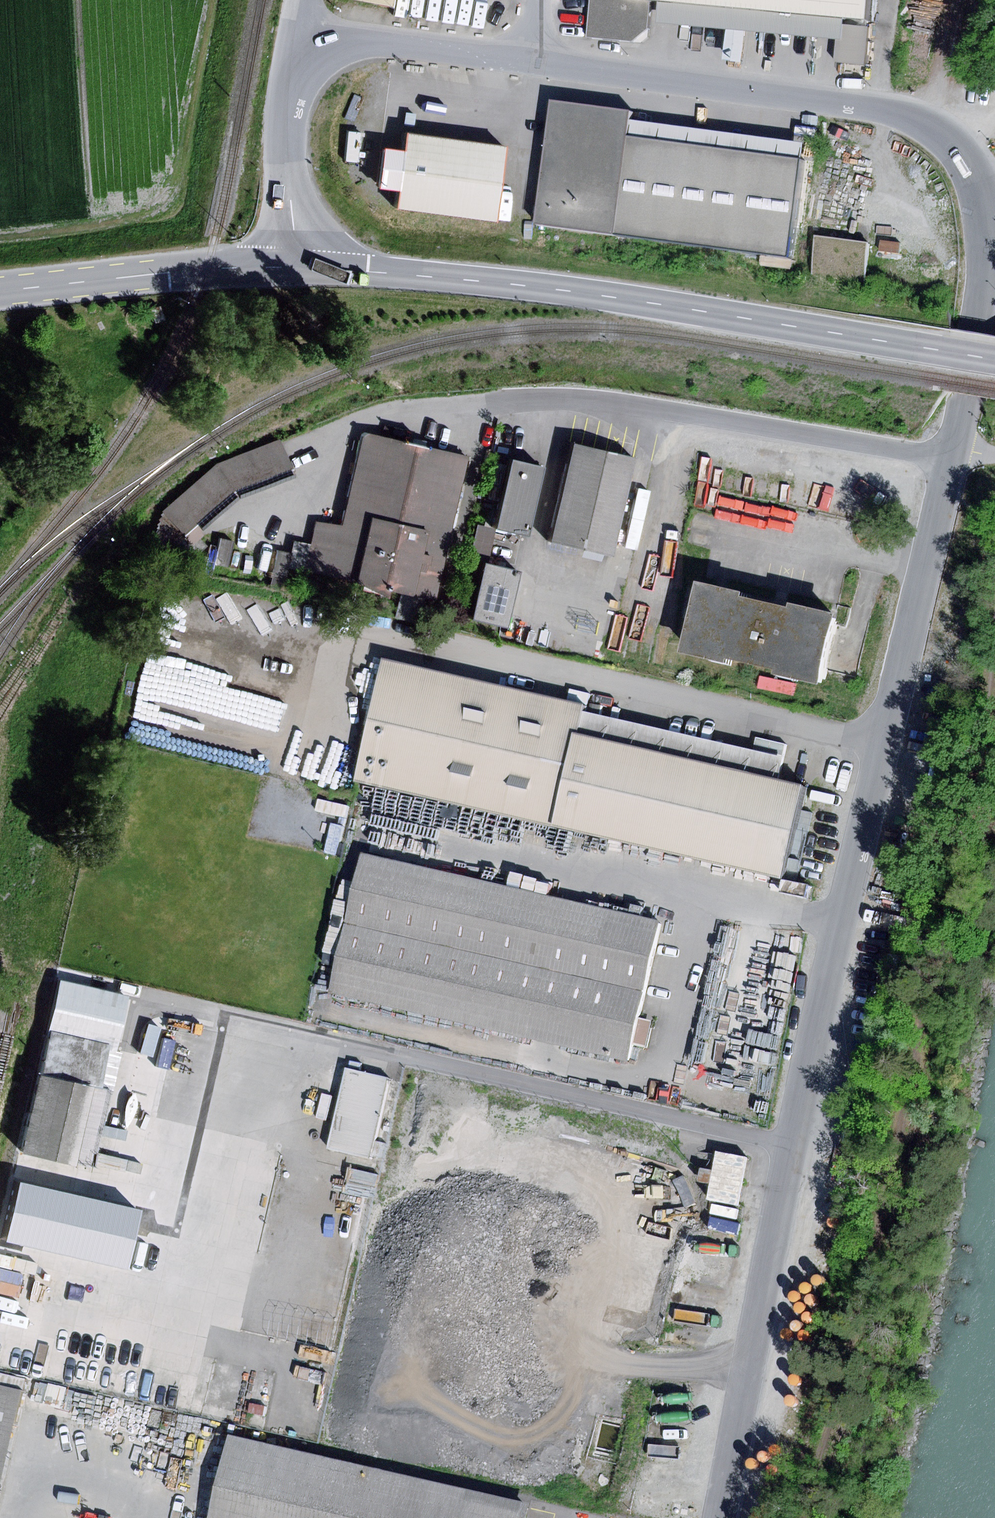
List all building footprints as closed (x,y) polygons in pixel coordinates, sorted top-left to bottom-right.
[(590,39),(636,43),(652,31),(654,5),(659,5),(847,21),(876,23),(878,0),(593,0),(590,39)] [(847,21),(659,5),(658,25),(845,42),(847,21)] [(863,65),(834,64),(833,76),(862,78),(863,65)] [(627,138),(629,119),(630,111),(550,100),(533,222),(614,233),(627,138)] [(629,119),(627,138),(802,160),(805,142),(629,119)] [(495,143),(397,130),(395,145),(375,143),(370,184),(392,187),(390,204),(486,216),(495,143)] [(802,160),(627,138),(614,233),(790,257),(802,160)] [(867,242),(814,235),(809,273),(862,280),(867,242)] [(896,248),(878,245),(876,256),(894,260),(896,248)] [(368,433),(360,437),(341,525),(314,520),(303,571),(436,600),(468,454),(368,433)] [(215,463),(160,511),(182,536),(233,492),(292,469),(278,438),(215,463)] [(632,457),(569,443),(546,543),(609,557),(632,457)] [(541,466),(508,458),(492,528),(525,537),(541,466)] [(517,570),(480,561),(467,618),(503,626),(517,570)] [(752,597),(707,586),(690,658),(735,668),(736,663),(784,674),(783,679),(829,690),(846,619),(799,608),(798,612),(751,601),(752,597)] [(573,733),(578,711),(579,704),(380,659),(353,779),(552,824),(573,733)] [(782,757),(578,711),(573,733),(777,779),(782,757)] [(761,732),(758,747),(787,753),(790,738),(761,732)] [(777,779),(573,733),(552,824),(779,876),(800,785),(777,779)] [(663,926),(365,859),(334,997),(632,1064),(663,926)] [(123,991),(51,974),(29,1070),(73,1080),(91,1085),(102,1038),(111,1040),(123,991)] [(350,1070),(332,1066),(326,1097),(343,1101),(350,1070)] [(73,1080),(29,1070),(11,1148),(55,1158),(73,1080)] [(390,1079),(350,1070),(343,1101),(332,1150),(372,1159),(390,1079)] [(741,1208),(750,1158),(720,1153),(711,1202),(741,1208)] [(143,1209),(21,1181),(7,1241),(129,1269),(143,1209)] [(518,1351),(460,1341),(456,1366),(494,1373),(493,1379),(512,1382),(518,1351)] [(23,1392),(0,1386),(0,1489),(23,1392)] [(234,1436),(215,1517),(532,1517),(535,1505),(234,1436)]
